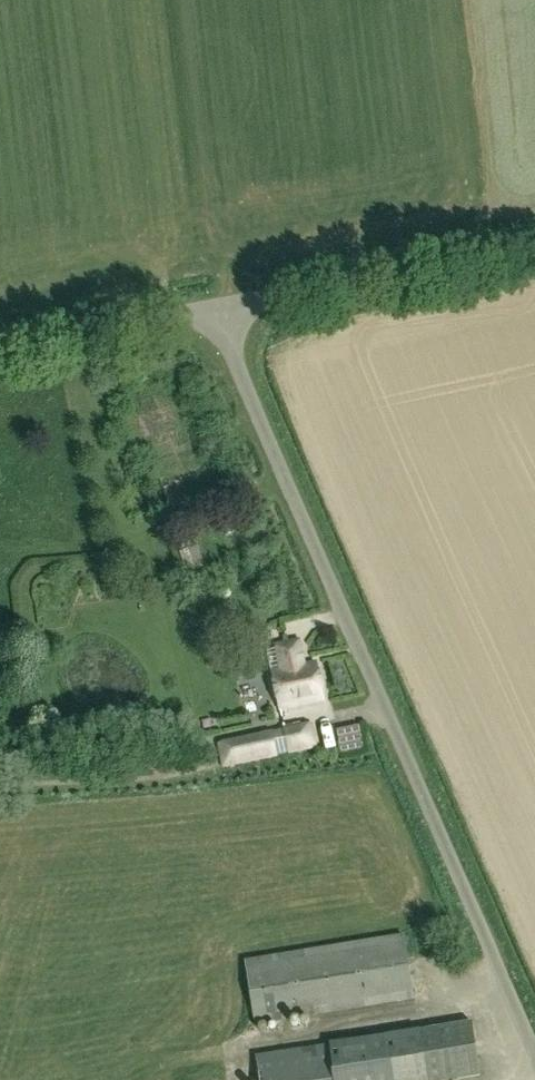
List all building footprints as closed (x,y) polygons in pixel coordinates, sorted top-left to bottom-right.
[(194,547),(190,535),(175,540),(179,552),(194,547)] [(279,700),(281,710),(324,702),(316,663),(305,665),(301,642),(277,646),(282,670),(272,671),(278,700),(279,700)] [(288,755),(318,747),(312,721),(282,728),(288,755)] [(271,729),(217,743),(223,770),(278,757),(271,729)] [(414,1000),(404,935),(245,961),(255,1025),(414,1000)] [(480,1077),(472,1022),(422,1030),(389,1035),(256,1056),(260,1079),(463,1079),(480,1077)]
